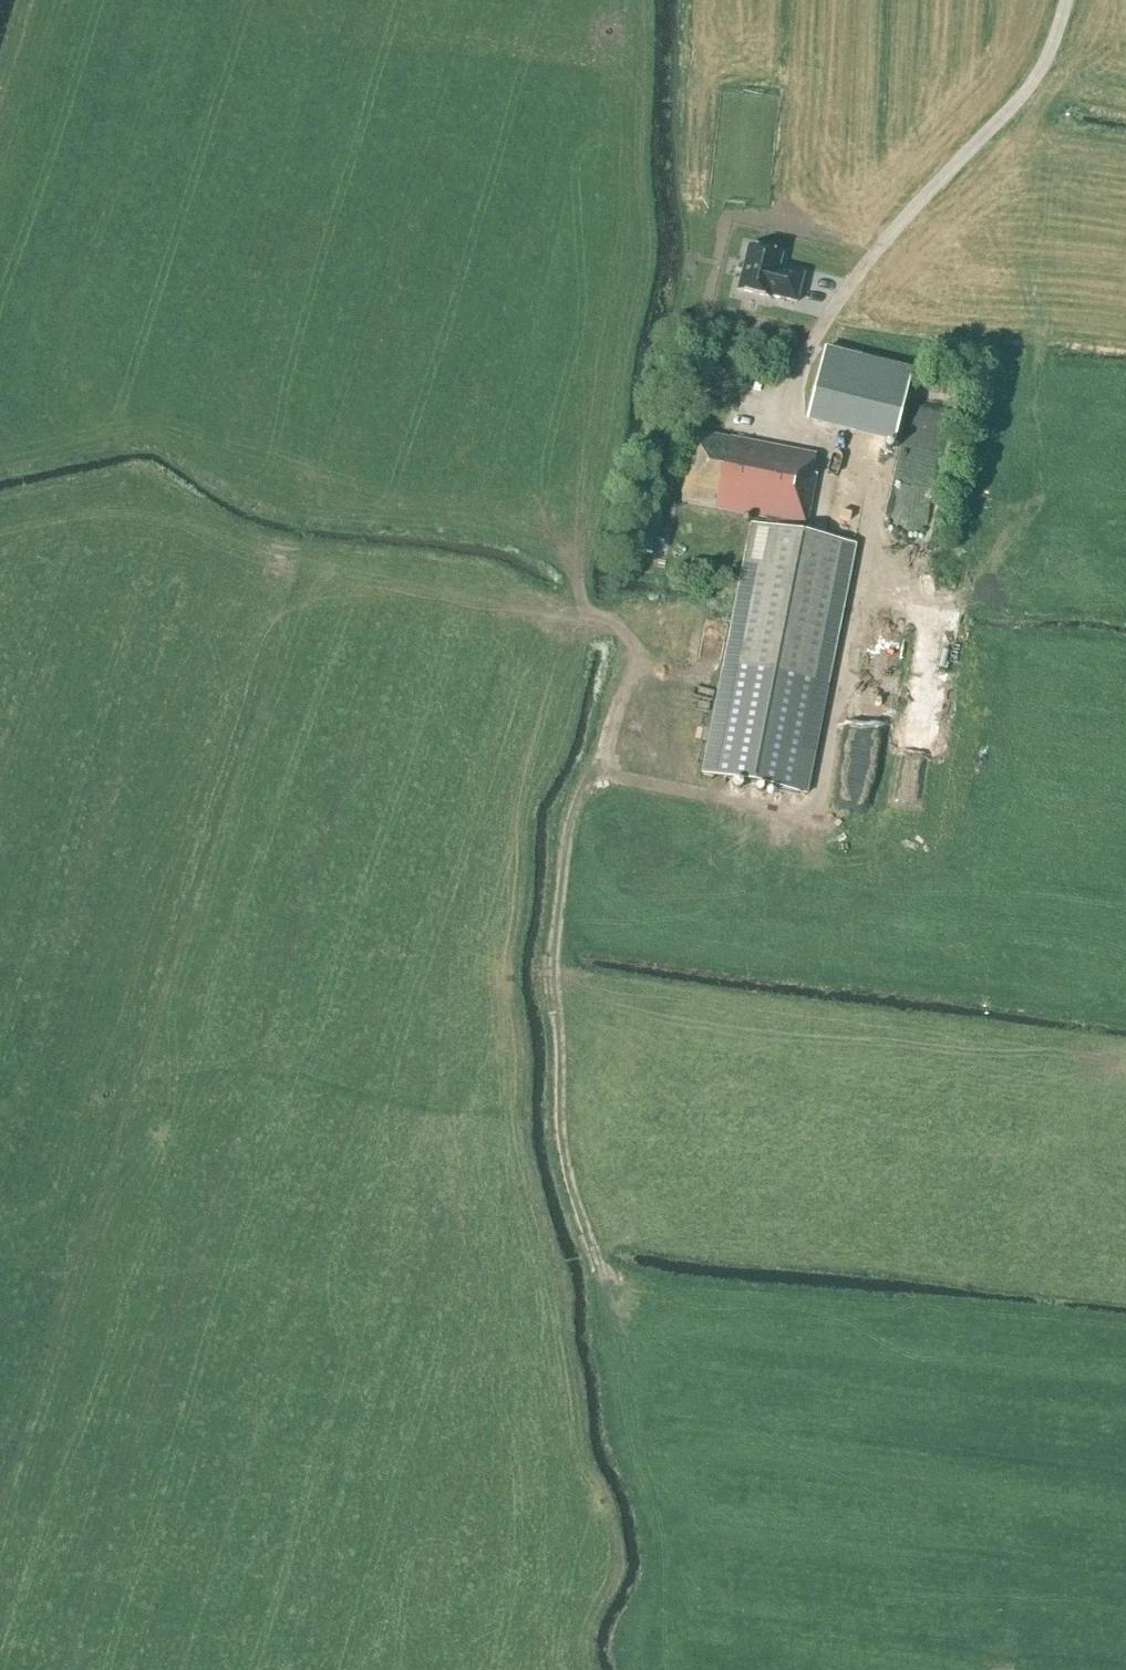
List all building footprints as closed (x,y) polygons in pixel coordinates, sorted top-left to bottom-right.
[(796,303),(803,275),(784,271),(784,273),(777,271),(781,256),(749,248),(738,291),(770,299),(771,297),(796,303)] [(894,440),(912,371),(825,350),(808,419),(894,440)] [(805,796),(854,545),(805,536),(816,477),(812,476),(816,455),(729,438),(729,440),(696,433),(681,502),(757,517),(756,526),(752,525),(703,776),(805,796)] [(691,574),(703,576),(706,561),(694,559),(691,574)]
